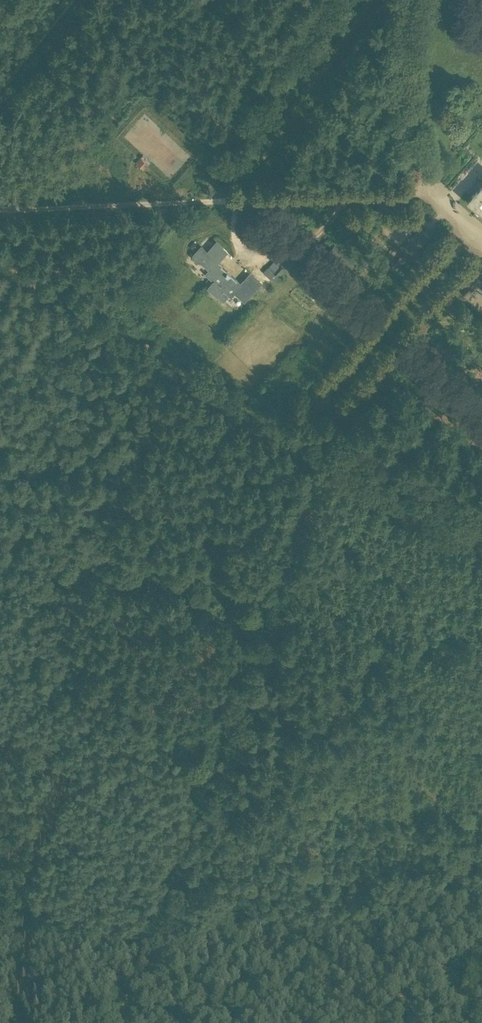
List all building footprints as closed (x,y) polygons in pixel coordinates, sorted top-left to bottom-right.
[(150,162),(143,155),(141,157),(141,156),(136,162),(144,170),(149,164),(148,164),(150,162)] [(477,192),(477,191),(469,200),(478,209),(479,208),(481,211),(481,186),(477,192)] [(432,233),(426,227),(423,230),(420,227),(406,243),(407,244),(404,248),(411,255),(415,251),(417,252),(430,236),(432,233)] [(217,263),(227,251),(216,242),(207,252),(201,247),(194,255),(194,258),(197,261),(199,261),(201,262),(201,265),(204,268),(206,267),(210,270),(206,274),(214,280),(208,287),(223,301),(229,294),(231,296),(234,292),(244,301),(261,282),(250,273),(241,284),(217,263)] [(403,262),(408,256),(403,252),(398,259),(403,262)] [(396,272),(402,264),(397,260),(391,268),(396,272)] [(273,269),(270,265),(268,267),(267,267),(263,272),(271,279),(269,281),(273,284),(276,281),(272,278),(275,274),(273,273),(277,269),(275,267),(273,269)] [(481,282),(481,281),(472,272),(458,288),(459,290),(456,293),(464,301),(467,297),(468,298),(481,282)] [(460,313),(465,308),(461,305),(456,309),(460,313)]
